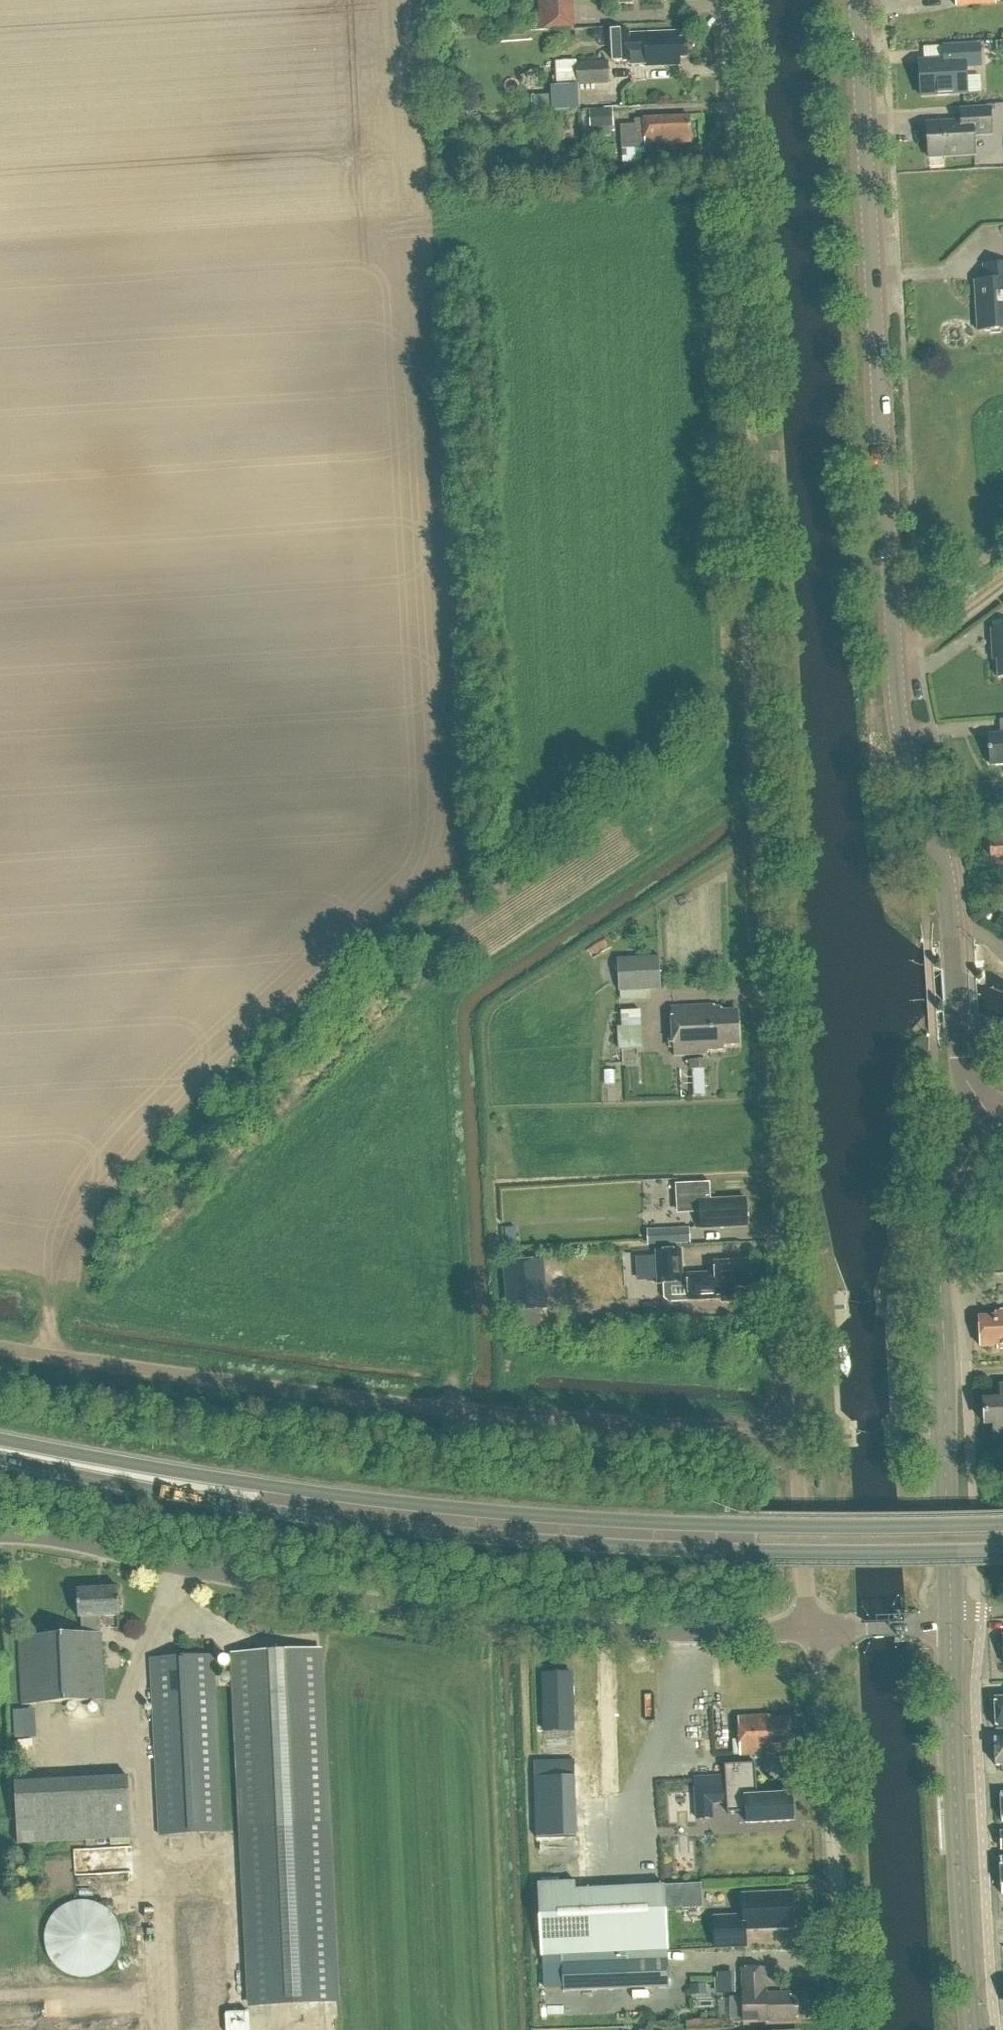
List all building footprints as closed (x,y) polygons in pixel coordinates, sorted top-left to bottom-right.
[(538,31),(573,30),(572,0),(537,0),(538,31)] [(995,6),(994,0),(954,0),(955,9),(995,6)] [(629,62),(629,52),(645,52),(646,67),(680,65),(680,58),(687,58),(686,39),(679,40),(679,33),(628,35),(628,31),(612,32),(613,63),(629,62)] [(979,46),(943,48),(944,61),(919,63),(921,97),(967,94),(965,68),(980,68),(979,46)] [(576,87),(608,86),(607,63),(575,64),(575,63),(555,64),(557,112),(577,111),(576,87)] [(531,97),(532,113),(551,112),(550,96),(531,97)] [(611,109),(588,110),(589,128),(613,126),(611,109)] [(974,156),(973,136),(991,135),(990,109),(961,111),(961,123),(926,125),(928,159),(974,156)] [(634,121),(634,126),(620,126),(621,144),(644,143),(644,146),(683,144),(682,138),(690,138),(689,118),(634,121)] [(565,158),(553,158),(554,169),(566,169),(565,158)] [(975,283),(978,332),(1002,330),(1002,265),(984,266),(985,282),(975,283)] [(996,657),(997,679),(1002,679),(1002,631),(991,632),(992,657),(996,657)] [(988,737),(990,767),(1002,766),(1002,736),(988,737)] [(990,839),(990,859),(1002,858),(1002,839),(990,839)] [(983,905),(976,912),(985,921),(992,914),(983,905)] [(618,959),(619,991),(662,989),(660,957),(618,959)] [(707,1052),(724,1051),(724,1046),(739,1046),(737,1011),(714,1012),(714,1006),(671,1008),(674,1057),(707,1055),(707,1052)] [(618,1010),(620,1049),(643,1048),(641,1009),(618,1010)] [(706,1061),(689,1061),(690,1071),(706,1070),(706,1061)] [(710,1183),(677,1185),(679,1213),(700,1212),(701,1230),(710,1229),(747,1227),(746,1199),(711,1201),(710,1183)] [(688,1230),(646,1232),(647,1246),(689,1244),(688,1230)] [(653,1253),(656,1287),(663,1286),(682,1285),(682,1282),(680,1251),(663,1252),(653,1253)] [(543,1261),(501,1265),(505,1315),(547,1312),(543,1261)] [(734,1289),(750,1288),(749,1261),(713,1263),(714,1276),(687,1277),(688,1282),(682,1282),(682,1285),(663,1286),(663,1299),(668,1303),(721,1300),(721,1303),(735,1302),(734,1289)] [(978,1317),(980,1348),(997,1347),(997,1350),(1002,1349),(1002,1313),(997,1313),(997,1306),(979,1307),(980,1317),(978,1317)] [(983,1402),(985,1426),(993,1425),(994,1440),(1002,1439),(1002,1386),(1000,1387),(1001,1401),(983,1402)] [(81,1618),(82,1634),(19,1637),(22,1705),(105,1701),(100,1617),(120,1616),(119,1588),(77,1591),(78,1618),(81,1618)] [(233,1654),(242,1831),(251,2007),(337,2002),(319,1650),(233,1654)] [(213,1655),(151,1659),(160,1837),(223,1833),(213,1655)] [(575,1673),(542,1674),(544,1733),(576,1732),(575,1673)] [(995,1699),(996,1730),(1002,1729),(1002,1699),(995,1699)] [(13,1710),(15,1738),(36,1736),(34,1708),(13,1710)] [(785,1748),(792,1747),(790,1718),(770,1719),(770,1716),(738,1718),(740,1756),(785,1753),(785,1748)] [(994,1739),(995,1766),(1001,1766),(1002,1766),(1002,1739),(1000,1739),(994,1739)] [(574,1760),(534,1761),(536,1836),(576,1835),(574,1760)] [(723,1775),(693,1777),(694,1789),(696,1820),(713,1819),(712,1805),(727,1804),(728,1813),(747,1812),(747,1824),(792,1822),(791,1795),(756,1797),(755,1785),(754,1764),(723,1766),(723,1775)] [(128,1778),(15,1783),(18,1844),(131,1838),(128,1778)] [(74,1849),(75,1873),(110,1871),(109,1848),(74,1849)] [(539,1958),(667,1952),(664,1886),(574,1891),(574,1882),(536,1884),(539,1958)] [(742,1895),(743,1916),(714,1918),(715,1949),(746,1947),(745,1930),(793,1928),(792,1900),(781,1900),(780,1893),(742,1895)] [(45,1932),(45,1939),(45,1946),(47,1953),(50,1959),(54,1964),(59,1969),(64,1973),(71,1976),(77,1978),(84,1979),(91,1978),(98,1976),(104,1973),(109,1969),(114,1964),(118,1959),(121,1953),(123,1946),(124,1939),(123,1932),(121,1926),(118,1919),(114,1914),(109,1909),(104,1905),(98,1902),(91,1900),(84,1900),(77,1900),(71,1902),(64,1905),(59,1909),(54,1914),(50,1919),(47,1926),(45,1932)] [(668,1960),(626,1961),(627,1989),(669,1988),(668,1960)] [(742,1997),(729,1997),(730,2024),(743,2023),(796,2022),(795,2016),(798,2016),(797,1998),(789,1998),(789,1993),(766,1994),(766,1987),(765,1968),(742,1968),(742,1988),(742,1997)] [(248,2011),(224,2012),(225,2029),(249,2029),(248,2011)]
